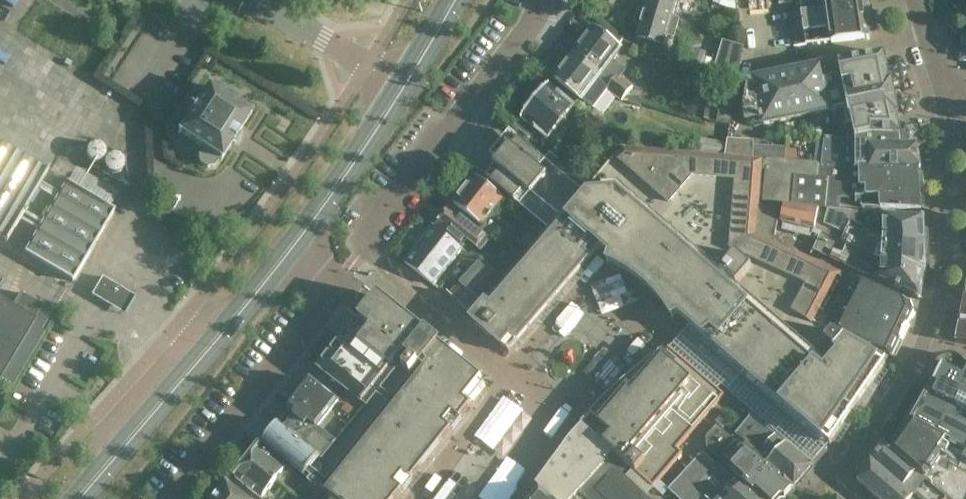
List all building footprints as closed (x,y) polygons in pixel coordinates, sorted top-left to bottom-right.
[(636,22),(638,28),(641,28),(638,39),(636,46),(639,47),(659,53),(661,46),(664,47),(668,36),(674,38),(680,21),(673,19),(677,3),(684,5),(686,0),(650,0),(646,11),(643,10),(638,14),(636,22)] [(778,3),(793,1),(794,14),(790,14),(793,46),(870,39),(869,35),(871,32),(872,28),(872,24),(873,21),(873,15),(873,11),(873,9),(872,6),(872,2),(871,0),(777,0),(778,3)] [(595,29),(575,54),(603,77),(612,83),(627,94),(632,88),(621,79),(626,72),(614,62),(623,51),(595,29)] [(739,72),(744,42),(722,39),(717,68),(739,72)] [(575,54),(555,80),(583,102),(592,110),(607,90),(622,101),(627,94),(612,83),(603,77),(575,54)] [(869,135),(900,136),(901,136),(897,116),(898,115),(891,80),(889,80),(884,54),(860,59),(824,67),(824,66),(754,80),(754,81),(749,82),(744,109),(747,122),(761,119),(763,125),(833,111),(848,107),(851,124),(844,124),(848,139),(869,135)] [(716,121),(718,121),(718,123),(730,125),(737,86),(724,84),(722,97),(720,97),(716,121)] [(547,140),(575,106),(549,85),(521,118),(547,140)] [(202,148),(198,155),(199,163),(208,169),(215,166),(220,159),(221,160),(251,114),(208,86),(178,132),(202,148)] [(716,121),(720,97),(708,95),(704,119),(716,121)] [(598,138),(606,129),(590,114),(582,123),(598,138)] [(822,163),(844,165),(852,165),(852,166),(860,166),(860,167),(868,168),(868,169),(918,169),(918,170),(921,169),(917,145),(900,145),(900,136),(869,135),(848,139),(825,136),(822,163)] [(725,153),(727,143),(701,138),(699,149),(725,153)] [(727,143),(725,153),(763,159),(766,159),(796,161),(797,155),(791,155),(792,149),(786,149),(786,148),(753,145),(754,140),(728,139),(727,139),(727,143)] [(3,241),(46,169),(0,142),(0,239),(3,241)] [(537,221),(548,231),(587,182),(550,151),(543,160),(522,143),(516,150),(510,144),(494,164),(496,166),(486,178),(537,221)] [(105,157),(105,154),(104,150),(102,146),(99,145),(95,144),(92,145),(88,147),(86,150),(86,154),(86,157),(88,161),(92,163),(96,164),(99,163),(103,161),(105,157)] [(473,317),(471,319),(486,333),(508,353),(600,248),(828,448),(885,366),(821,326),(845,276),(791,251),(775,238),(780,212),(758,210),(763,160),(620,148),(587,182),(548,231),(528,254),(526,252),(517,262),(502,278),(501,278),(467,312),(473,317)] [(123,166),(123,165),(123,162),(123,160),(121,159),(121,158),(119,156),(117,155),(115,155),(113,155),(111,155),(110,155),(108,156),(107,158),(105,159),(105,160),(104,162),(104,165),(104,167),(104,168),(105,170),(107,171),(108,173),(110,174),(111,174),(113,174),(115,174),(116,174),(118,173),(120,172),(121,170),(122,170),(123,169),(123,167),(123,166)] [(830,210),(836,211),(837,204),(841,197),(843,197),(850,198),(852,166),(852,165),(844,165),(822,163),(796,161),(766,159),(764,181),(762,203),(785,205),(828,210),(830,210)] [(861,207),(880,208),(921,210),(918,170),(918,169),(868,169),(868,168),(860,167),(860,186),(865,186),(866,192),(855,192),(856,205),(861,205),(861,207)] [(482,226),(503,201),(504,199),(476,176),(453,204),(482,226)] [(73,282),(115,211),(67,183),(25,254),(73,282)] [(785,205),(780,223),(815,232),(815,231),(822,232),(825,226),(828,210),(785,205)] [(464,246),(468,240),(481,251),(490,240),(487,238),(450,208),(437,224),(464,246)] [(836,211),(830,210),(827,227),(847,236),(863,245),(860,252),(866,255),(882,260),(926,273),(925,246),(867,236),(867,231),(853,228),(855,213),(836,211)] [(867,236),(925,246),(924,218),(884,216),(855,213),(853,228),(867,231),(867,236)] [(537,221),(517,244),(526,252),(528,254),(548,231),(537,221)] [(847,236),(827,227),(825,226),(822,232),(814,250),(880,281),(920,299),(926,273),(882,260),(866,255),(860,252),(863,245),(847,236)] [(434,227),(406,263),(433,284),(461,249),(434,227)] [(454,286),(447,293),(467,312),(501,278),(493,271),(473,252),(461,265),(461,264),(447,280),(454,286)] [(493,271),(501,278),(502,278),(517,262),(508,254),(493,271)] [(93,292),(118,306),(126,291),(102,277),(93,292)] [(843,294),(909,323),(914,310),(913,306),(877,289),(851,277),(843,294)] [(11,388),(44,332),(41,330),(52,312),(20,293),(13,304),(0,297),(0,381),(11,388)] [(835,310),(901,339),(909,323),(843,294),(835,310)] [(319,370),(366,406),(309,479),(334,498),(394,498),(486,385),(425,336),(427,334),(379,296),(360,319),(362,320),(355,330),(352,328),(319,370)] [(901,339),(835,310),(827,328),(853,339),(892,358),(901,339)] [(960,320),(959,322),(959,329),(958,333),(955,340),(955,342),(965,345),(965,321),(960,320)] [(828,448),(688,327),(679,337),(673,344),(720,386),(813,465),(821,457),(828,448)] [(582,424),(582,425),(633,470),(633,469),(653,488),(682,454),(677,449),(724,395),(717,389),(720,386),(673,344),(670,348),(669,347),(668,349),(668,350),(663,356),(661,353),(642,367),(624,382),(609,395),(595,410),(582,424)] [(947,498),(948,498),(965,498),(965,365),(964,364),(962,361),(959,359),(956,357),(953,357),(949,356),(945,357),(942,358),(938,361),(934,366),(933,371),(933,377),(935,381),(929,392),(925,390),(904,426),(897,438),(890,448),(930,483),(947,498)] [(290,410),(279,423),(323,457),(334,444),(364,407),(347,393),(339,402),(311,380),(289,407),(288,408),(290,410)] [(729,421),(722,415),(716,422),(723,428),(729,421)] [(751,415),(731,438),(765,467),(767,464),(793,489),(813,465),(751,415)] [(279,423),(263,443),(306,478),(323,457),(279,423)] [(537,487),(544,493),(546,495),(550,498),(649,498),(626,477),(633,470),(582,425),(571,437),(536,485),(537,487)] [(714,428),(706,437),(706,449),(744,483),(761,498),(784,498),(793,489),(767,464),(765,467),(731,438),(716,426),(714,428)] [(904,488),(914,497),(916,498),(946,498),(947,498),(930,483),(890,448),(889,449),(883,444),(882,445),(884,446),(873,459),(872,461),(904,488)] [(260,445),(235,476),(262,498),(275,482),(297,498),(321,498),(323,496),(287,468),(287,467),(260,445)] [(679,498),(761,498),(744,483),(742,486),(718,464),(716,465),(703,452),(668,489),(679,498)] [(914,497),(904,488),(872,461),(873,459),(871,458),(858,474),(859,483),(860,483),(879,498),(916,498),(914,497)] [(229,483),(216,498),(249,498),(229,483)] [(537,487),(527,498),(550,498),(546,495),(544,493),(537,487)]
